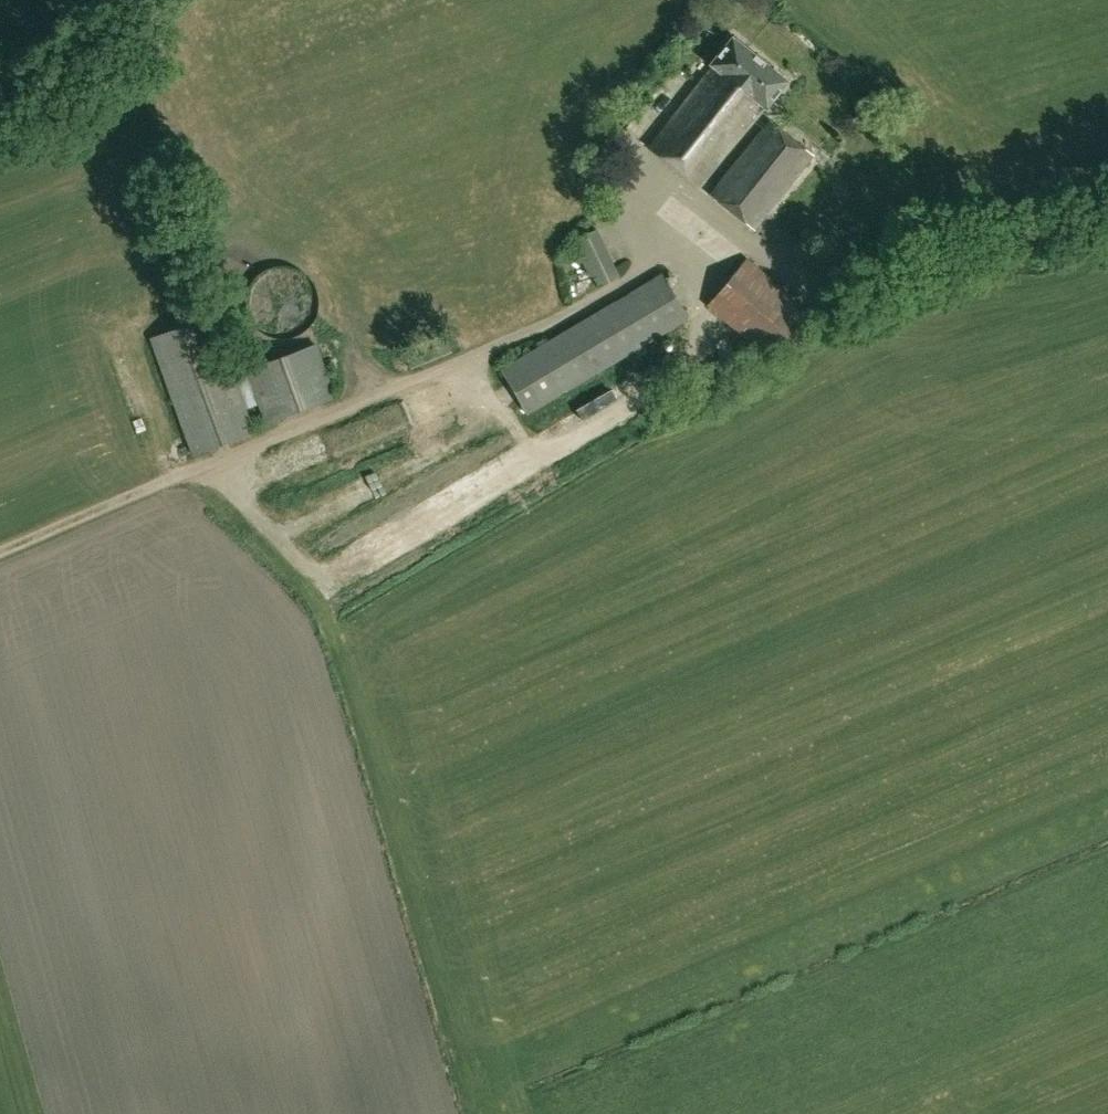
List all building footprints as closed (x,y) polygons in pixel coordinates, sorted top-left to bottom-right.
[(711,65),(647,145),(700,187),(764,107),(765,108),(787,80),(731,36),(709,64),(711,65)] [(770,119),(711,194),(755,228),(814,153),(770,119)] [(620,276),(599,229),(573,241),(595,288),(620,276)] [(707,307),(751,342),(681,386),(689,397),(674,406),(686,426),(699,418),(694,410),(772,361),(769,357),(776,349),(789,359),(814,327),(801,317),(806,311),(747,259),(707,307)] [(664,273),(502,370),(528,414),(690,317),(664,273)] [(245,407),(233,376),(211,315),(152,337),(195,454),(255,433),(245,407)] [(336,396),(317,345),(233,376),(245,407),(260,402),(267,422),(336,396)]
